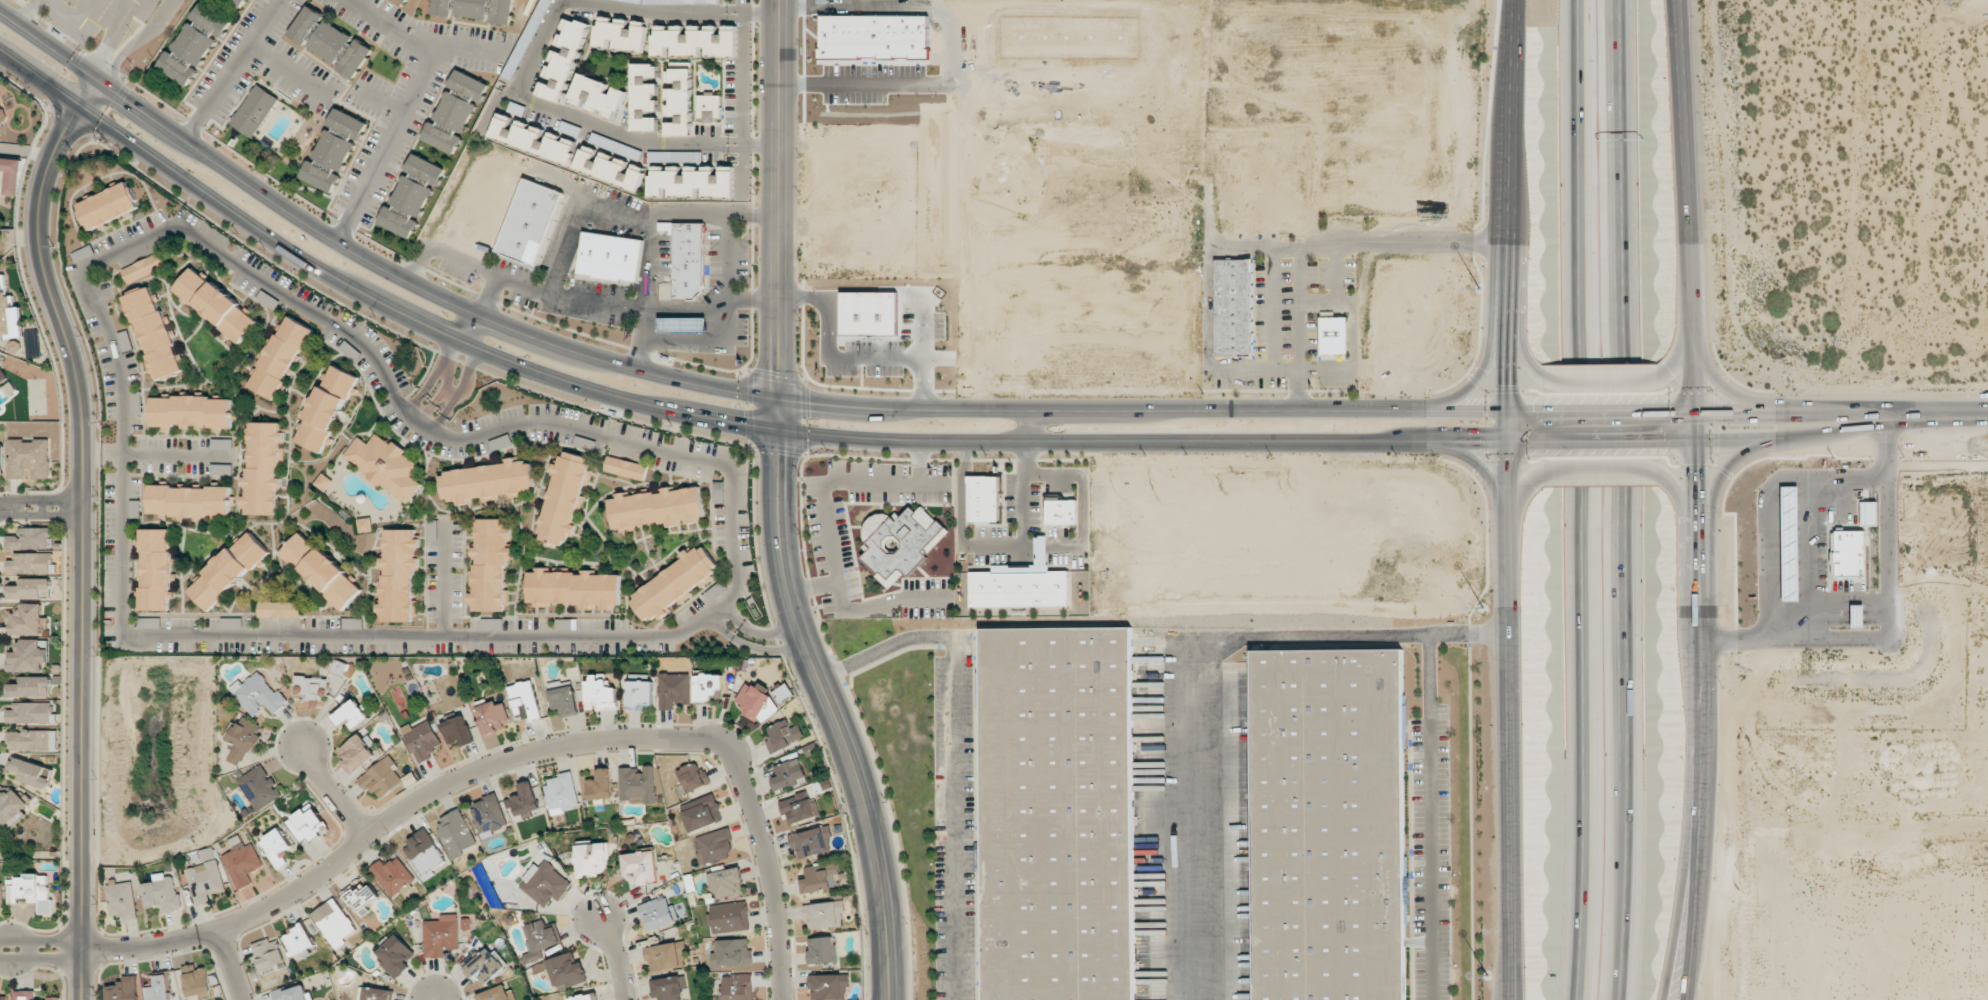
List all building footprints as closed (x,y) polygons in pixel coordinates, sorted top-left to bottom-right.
[(158,67),(188,87),(233,20),(202,0),(158,67)] [(242,9),(248,0),(228,0),(242,9)] [(432,15),(510,23),(513,0),(434,0),(432,15)] [(513,81),(552,0),(540,0),(503,76),(513,81)] [(356,35),(307,4),(287,36),(354,78),(374,47),(356,35)] [(537,95),(563,104),(590,23),(564,14),(537,95)] [(644,54),(648,21),(597,15),(593,48),(644,54)] [(737,58),(737,25),(652,24),(652,57),(737,58)] [(631,132),(658,132),(658,62),(631,62),(631,132)] [(692,136),(692,63),(665,63),(665,136),(692,136)] [(422,140),(456,155),(489,83),(455,67),(422,140)] [(626,88),(579,72),(568,104),(616,120),(626,88)] [(230,124),(253,138),(280,96),(256,82),(230,124)] [(721,91),(698,91),(697,122),(720,122),(721,91)] [(300,178),(335,194),(367,120),(335,106),(327,124),(312,158),(309,157),(300,178)] [(490,137),(569,165),(578,140),(548,130),(548,128),(500,111),(490,137)] [(558,132),(579,138),(582,127),(561,121),(558,132)] [(639,162),(643,151),(592,132),(588,142),(639,162)] [(638,191),(647,165),(582,144),(574,170),(638,191)] [(378,224),(412,239),(445,167),(412,151),(378,224)] [(18,196),(20,159),(0,158),(0,170),(4,171),(3,195),(18,196)] [(649,197),(668,198),(668,197),(735,198),(735,165),(717,165),(684,164),(684,165),(650,165),(649,197)] [(564,190),(523,176),(497,252),(538,267),(564,190)] [(142,209),(129,179),(76,201),(89,232),(142,209)] [(673,300),(705,300),(705,222),(659,222),(659,230),(673,230),(673,300)] [(578,275),(638,284),(644,238),(584,230),(578,275)] [(121,270),(127,284),(165,266),(159,252),(121,270)] [(1252,258),(1215,258),(1215,355),(1252,355),(1252,258)] [(240,343),(261,317),(193,264),(173,291),(240,343)] [(21,307),(9,308),(6,274),(0,275),(0,339),(24,337),(21,307)] [(670,298),(670,283),(658,283),(659,298),(670,298)] [(124,294),(153,382),(186,371),(157,284),(124,294)] [(841,293),(841,335),(897,335),(897,292),(841,293)] [(315,329),(285,313),(247,386),(277,402),(315,329)] [(1347,354),(1347,317),(1319,317),(1319,354),(1347,354)] [(118,332),(122,352),(133,349),(129,330),(118,332)] [(357,376),(329,364),(296,442),(323,454),(357,376)] [(151,430),(236,431),(236,395),(151,394),(151,430)] [(283,422),(248,421),(248,468),(242,468),(242,514),(282,515),(283,422)] [(343,458),(408,504),(423,484),(412,476),(420,465),(411,459),(414,455),(378,430),(369,442),(359,435),(343,458)] [(49,438),(8,439),(9,478),(26,478),(26,469),(32,469),(32,478),(50,478),(49,438)] [(233,439),(211,439),(211,450),(233,450),(233,439)] [(593,456),(564,450),(561,461),(554,459),(536,542),(562,548),(564,539),(574,541),(593,456)] [(603,473),(644,480),(647,464),(606,457),(603,473)] [(454,505),(537,493),(533,461),(523,462),(522,459),(439,470),(443,499),(453,498),(454,505)] [(232,475),(232,465),(211,464),(210,475),(232,475)] [(316,483),(326,492),(335,482),(325,473),(316,483)] [(1003,475),(967,475),(967,522),(1003,522),(1003,475)] [(701,482),(608,495),(613,533),(706,520),(701,482)] [(149,484),(149,516),(233,518),(233,485),(149,484)] [(1799,602),(1797,485),(1779,486),(1781,602),(1799,602)] [(1046,523),(1076,523),(1076,497),(1046,497),(1046,523)] [(1877,526),(1876,501),(1860,502),(1861,526),(1877,526)] [(948,531),(923,508),(908,509),(901,517),(896,513),(873,515),(863,526),(865,544),(864,545),(865,554),(861,559),(876,573),(877,578),(889,589),(903,574),(910,573),(925,556),(925,553),(929,552),(948,531)] [(513,518),(472,517),(470,610),(511,611),(513,518)] [(358,519),(359,532),(373,531),(372,518),(358,519)] [(6,549),(52,548),(52,527),(18,528),(18,535),(6,536),(6,549)] [(138,609),(173,609),(174,528),(139,528),(138,609)] [(186,588),(209,612),(271,552),(248,528),(186,588)] [(365,586),(301,528),(278,553),(342,611),(365,586)] [(419,528),(380,528),(379,621),(418,621),(419,528)] [(1831,577),(1864,577),(1864,531),(1831,531),(1831,577)] [(971,606),(1069,605),(1069,570),(1048,570),(1048,534),(1035,534),(1036,564),(992,565),(992,572),(970,572),(971,606)] [(717,577),(712,568),(719,564),(706,544),(697,550),(696,548),(626,595),(646,625),(717,577)] [(54,553),(14,553),(15,560),(7,560),(7,574),(54,573),(54,553)] [(621,607),(621,569),(528,568),(528,607),(621,607)] [(22,579),(22,585),(7,585),(8,599),(51,599),(50,578),(22,579)] [(12,635),(42,635),(42,626),(44,626),(44,603),(15,604),(15,616),(12,616),(12,635)] [(1850,629),(1863,629),(1863,604),(1850,604),(1850,629)] [(979,999),(1134,999),(1134,630),(979,630),(979,999)] [(43,671),(43,663),(49,663),(48,649),(40,649),(40,640),(17,640),(17,652),(7,652),(7,672),(43,671)] [(1405,652),(1404,999),(1249,999),(1249,651),(1405,652)] [(288,701),(257,670),(243,684),(239,680),(228,690),(254,715),(265,704),(275,714),(288,701)] [(690,673),(659,673),(659,710),(674,710),(674,705),(690,704),(690,673)] [(587,710),(617,709),(617,687),(606,688),(605,674),(587,675),(587,710)] [(695,702),(712,702),(712,697),(723,697),(723,674),(695,674),(695,702)] [(51,697),(50,676),(22,677),(22,684),(8,684),(8,697),(51,697)] [(327,678),(295,677),(294,699),(327,700),(327,678)] [(542,718),(531,679),(507,686),(517,721),(529,717),(530,721),(542,718)] [(579,714),(571,679),(546,684),(551,709),(559,708),(560,718),(579,714)] [(652,704),(653,682),(628,681),(627,704),(652,704)] [(771,697),(747,681),(735,700),(747,708),(743,714),(755,722),(771,697)] [(369,718),(365,712),(366,711),(362,705),(360,707),(355,699),(332,715),(340,726),(347,721),(352,729),(369,718)] [(501,700),(475,709),(484,736),(510,728),(501,700)] [(52,702),(14,703),(14,709),(7,709),(7,723),(52,723),(52,702)] [(462,747),(475,742),(464,714),(440,723),(448,744),(460,740),(462,747)] [(256,752),(262,736),(255,734),(258,724),(239,716),(230,741),(231,741),(228,749),(232,751),(228,761),(241,766),(247,749),(256,752)] [(798,724),(790,728),(787,719),(767,727),(771,738),(765,740),(771,754),(790,746),(789,743),(804,736),(798,724)] [(443,749),(430,720),(411,728),(409,725),(402,728),(417,761),(443,749)] [(56,751),(56,730),(9,731),(9,751),(56,751)] [(376,759),(362,734),(340,747),(347,760),(343,762),(350,774),(376,759)] [(395,764),(390,756),(361,776),(377,800),(403,782),(392,766),(395,764)] [(46,788),(52,769),(14,757),(7,776),(46,788)] [(775,767),(778,773),(769,777),(774,790),(807,777),(799,757),(775,767)] [(708,786),(701,762),(677,768),(684,793),(708,786)] [(283,795),(262,763),(236,780),(258,812),(283,795)] [(619,768),(620,799),(631,799),(631,804),(656,803),(655,765),(644,766),(644,773),(636,774),(636,767),(619,768)] [(585,780),(588,800),(613,797),(609,767),(596,769),(597,779),(585,780)] [(549,814),(579,808),(573,775),(544,780),(549,814)] [(518,784),(521,793),(510,797),(517,818),(531,813),(530,811),(540,807),(531,780),(518,784)] [(7,794),(1,788),(0,789),(0,819),(7,827),(30,805),(14,788),(7,794)] [(778,801),(782,815),(787,814),(791,825),(819,815),(810,791),(778,801)] [(481,836),(508,827),(497,794),(470,803),(481,836)] [(690,832),(724,821),(715,794),(681,805),(690,832)] [(286,819),(299,842),(308,836),(310,839),(328,828),(312,803),(286,819)] [(477,846),(461,808),(434,820),(451,858),(477,846)] [(834,850),(828,825),(791,835),(797,860),(834,850)] [(259,840),(276,869),(290,861),(283,850),(290,846),(280,828),(259,840)] [(734,856),(726,828),(694,837),(702,865),(734,856)] [(425,881),(436,874),(433,869),(446,860),(426,829),(402,844),(425,881)] [(251,841),(233,849),(234,850),(222,856),(237,890),(252,884),(248,874),(263,867),(251,841)] [(600,877),(599,870),(609,870),(607,843),(575,844),(577,878),(600,877)] [(623,878),(635,876),(636,884),(658,882),(654,850),(621,854),(623,878)] [(385,866),(380,860),(369,869),(392,897),(415,879),(397,856),(385,866)] [(558,901),(572,883),(541,858),(518,886),(545,907),(553,897),(558,901)] [(185,868),(195,906),(209,903),(207,895),(225,890),(217,860),(185,868)] [(799,880),(801,895),(836,888),(834,874),(840,873),(838,864),(818,868),(817,865),(805,867),(807,879),(799,880)] [(707,873),(713,899),(744,893),(738,867),(707,873)] [(181,910),(175,872),(154,876),(155,881),(142,883),(146,909),(162,906),(163,913),(181,910)] [(51,914),(51,875),(15,875),(15,885),(9,885),(9,904),(18,903),(18,897),(30,897),(30,903),(39,903),(39,914),(51,914)] [(371,911),(367,906),(380,896),(363,876),(342,893),(362,919),(371,911)] [(110,916),(122,915),(123,920),(137,919),(133,880),(114,882),(114,884),(107,885),(110,916)] [(637,905),(646,932),(677,922),(668,895),(637,905)] [(313,912),(333,947),(357,933),(337,898),(313,912)] [(750,930),(747,901),(710,905),(711,913),(707,914),(708,925),(712,925),(713,934),(750,930)] [(803,905),(804,918),(808,918),(809,929),(845,926),(842,901),(803,905)] [(458,948),(458,914),(440,914),(440,920),(423,921),(424,958),(444,958),(444,949),(458,948)] [(563,942),(557,925),(547,929),(544,919),(525,926),(530,941),(527,942),(530,952),(522,955),(526,965),(545,957),(542,950),(563,942)] [(309,947),(315,944),(306,924),(284,934),(294,955),(301,952),(304,958),(312,954),(309,947)] [(380,964),(397,980),(410,966),(407,963),(416,953),(395,933),(376,952),(384,960),(380,964)] [(260,970),(285,961),(277,936),(252,944),(260,970)] [(836,963),(835,937),(809,938),(810,964),(836,963)] [(715,940),(715,952),(710,952),(711,967),(752,965),(751,938),(715,940)] [(645,946),(647,972),(685,967),(682,942),(645,946)] [(476,974),(484,984),(506,967),(490,947),(463,968),(471,978),(476,974)] [(587,982),(577,951),(533,965),(536,974),(549,970),(556,991),(587,982)] [(195,969),(194,964),(181,966),(188,998),(212,993),(206,967),(195,969)] [(161,999),(170,999),(167,974),(155,975),(156,987),(146,988),(148,999),(159,999),(161,999)] [(721,975),(721,999),(753,999),(752,974),(721,975)] [(808,975),(808,989),(812,989),(812,999),(831,999),(845,999),(845,986),(850,986),(850,974),(808,975)] [(107,999),(137,999),(136,975),(123,976),(124,984),(107,984),(107,999)] [(683,976),(650,979),(652,998),(662,997),(662,999),(685,999),(683,976)] [(276,999),(311,999),(304,982),(273,992),(276,999)] [(509,997),(505,985),(476,995),(478,999),(510,999),(509,997)] [(393,991),(362,986),(360,999),(392,999),(393,991)] [(36,990),(14,990),(14,999),(36,999),(36,990)]
